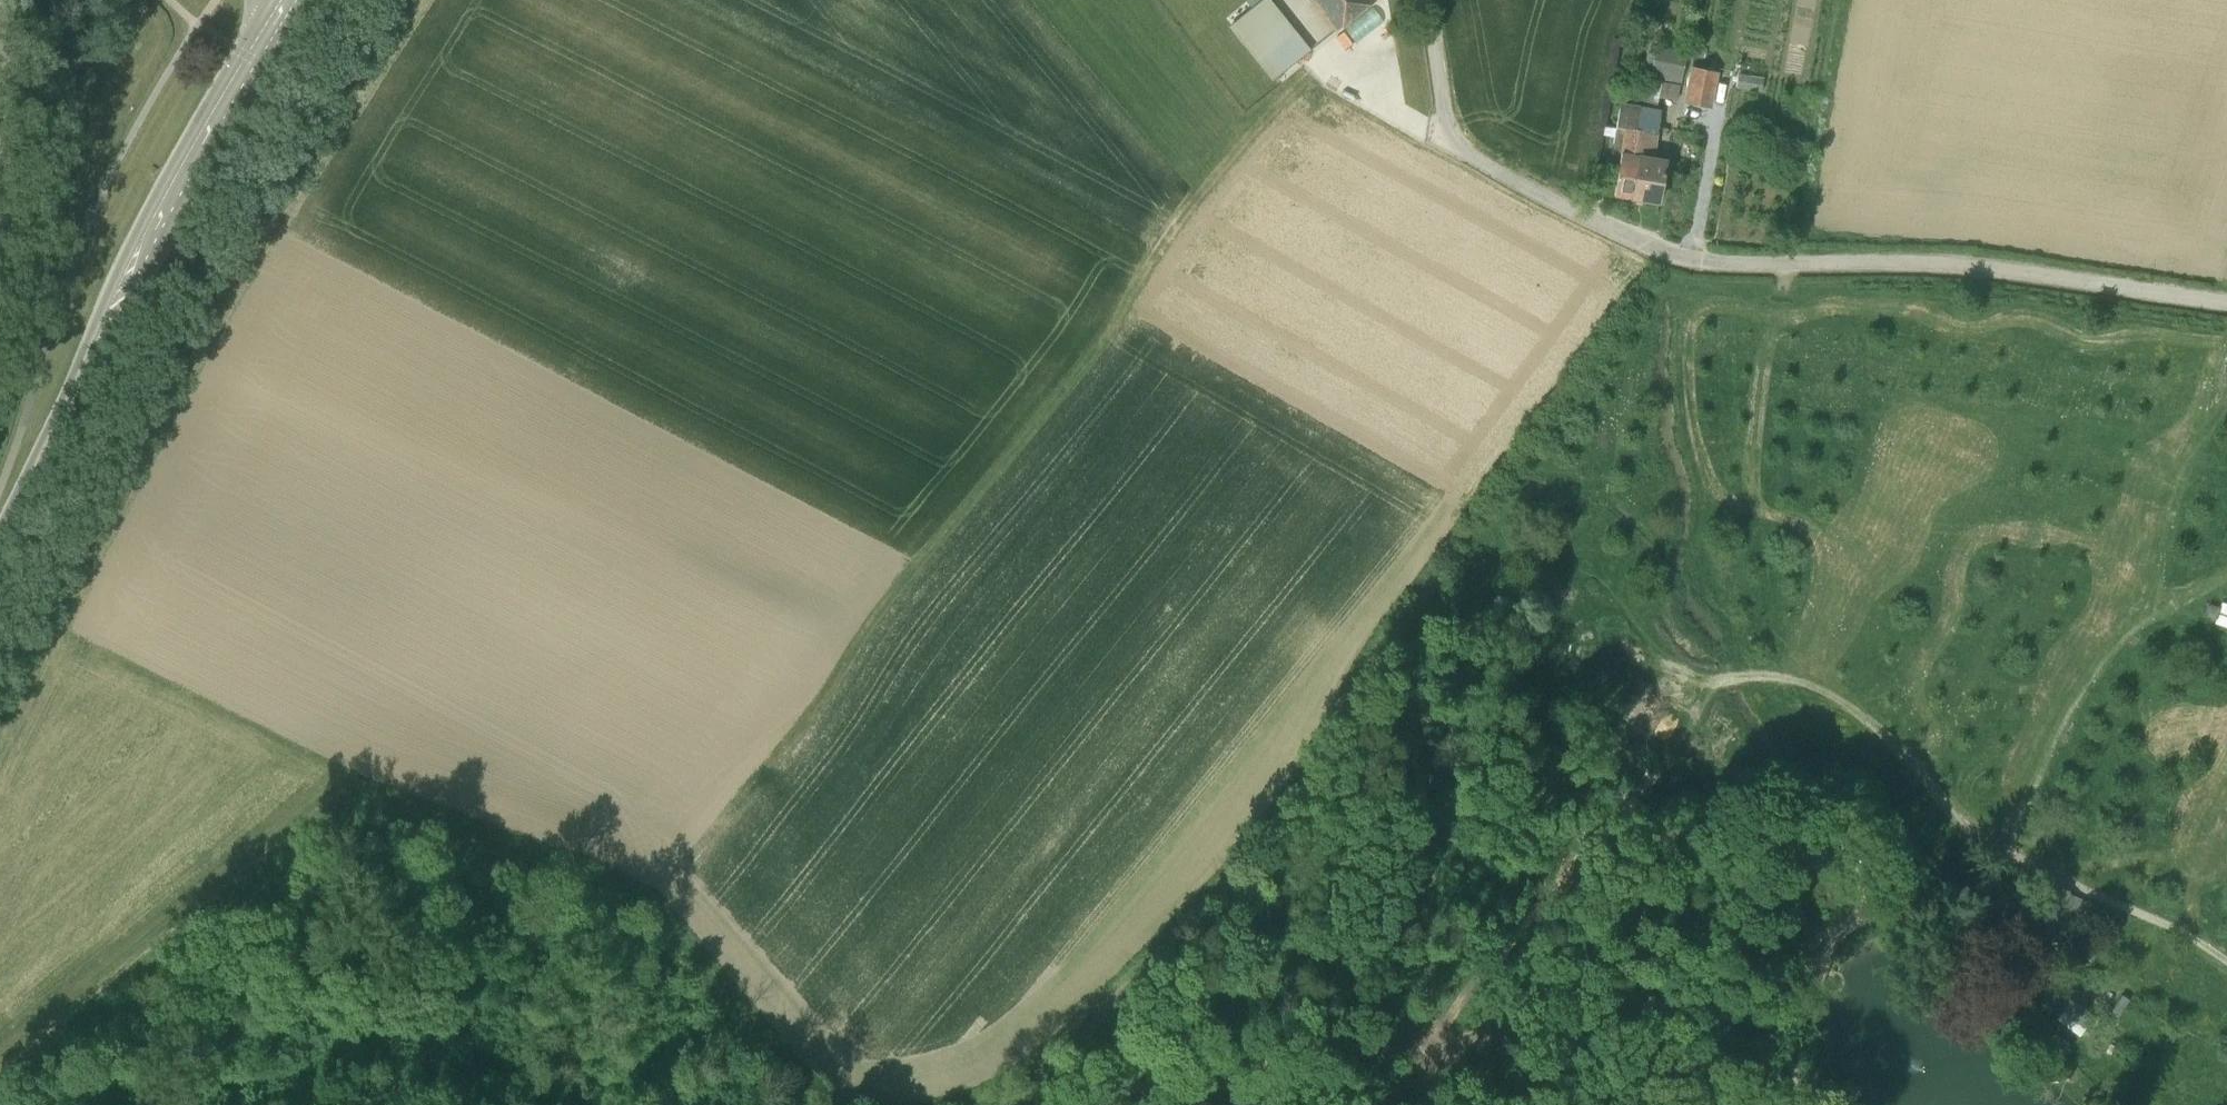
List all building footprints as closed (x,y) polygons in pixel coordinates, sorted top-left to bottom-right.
[(1294,32),(1269,0),(1261,0),(1260,0),(1248,0),(1254,7),(1230,25),(1258,60),(1274,48),(1289,67),(1310,51),(1295,31),(1294,32)] [(1372,2),(1375,0),(1311,0),(1336,31),(1372,2)] [(1647,70),(1682,78),(1687,53),(1652,46),(1647,70)] [(1721,68),(1693,63),(1686,101),(1713,106),(1721,68)] [(1659,202),(1667,159),(1654,157),(1661,109),(1656,108),(1662,81),(1645,77),(1641,106),(1639,105),(1631,154),(1640,155),(1632,198),(1659,202)] [(1614,196),(1632,198),(1640,155),(1631,154),(1639,105),(1620,102),(1616,128),(1604,126),(1602,135),(1614,137),(1610,163),(1619,164),(1614,196)] [(1772,139),(1790,142),(1792,127),(1774,124),(1772,139)] [(2226,624),(2226,600),(2225,599),(2219,621),(2226,624)] [(2085,1029),(2095,1007),(2070,996),(2060,1018),(2085,1029)]
